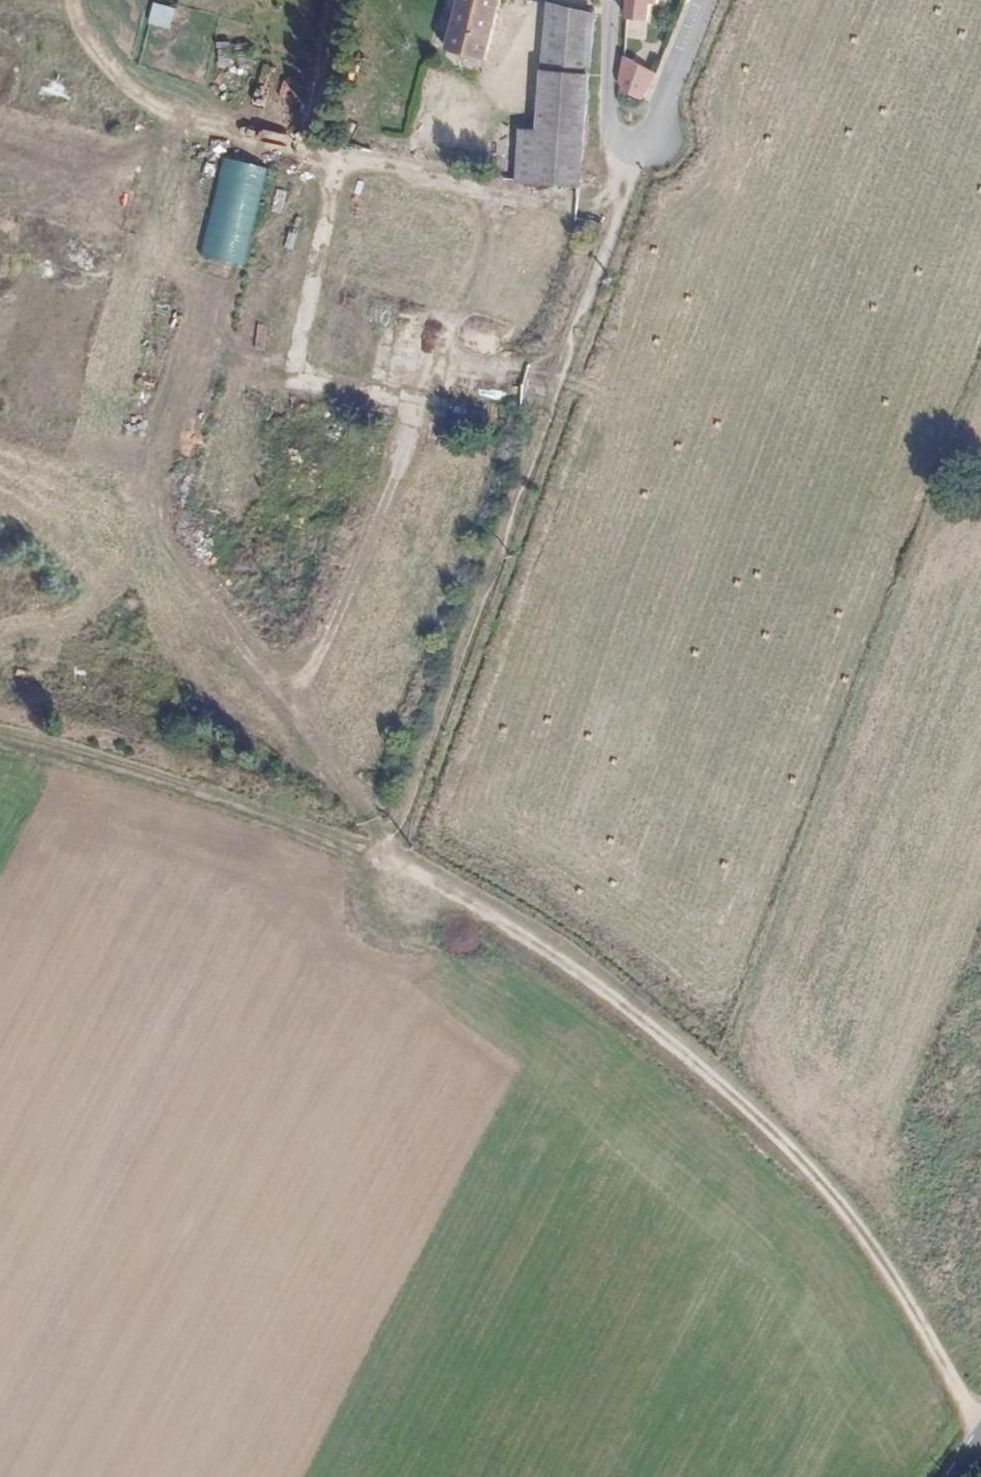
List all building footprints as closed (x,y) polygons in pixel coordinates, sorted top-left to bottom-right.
[(504,0),(459,0),(444,55),(485,65),(504,0)] [(633,11),(654,13),(655,0),(634,0),(633,11)] [(516,184),(581,185),(597,13),(548,2),(535,129),(519,130),(516,184)] [(647,88),(659,62),(629,47),(627,77),(647,88)]
